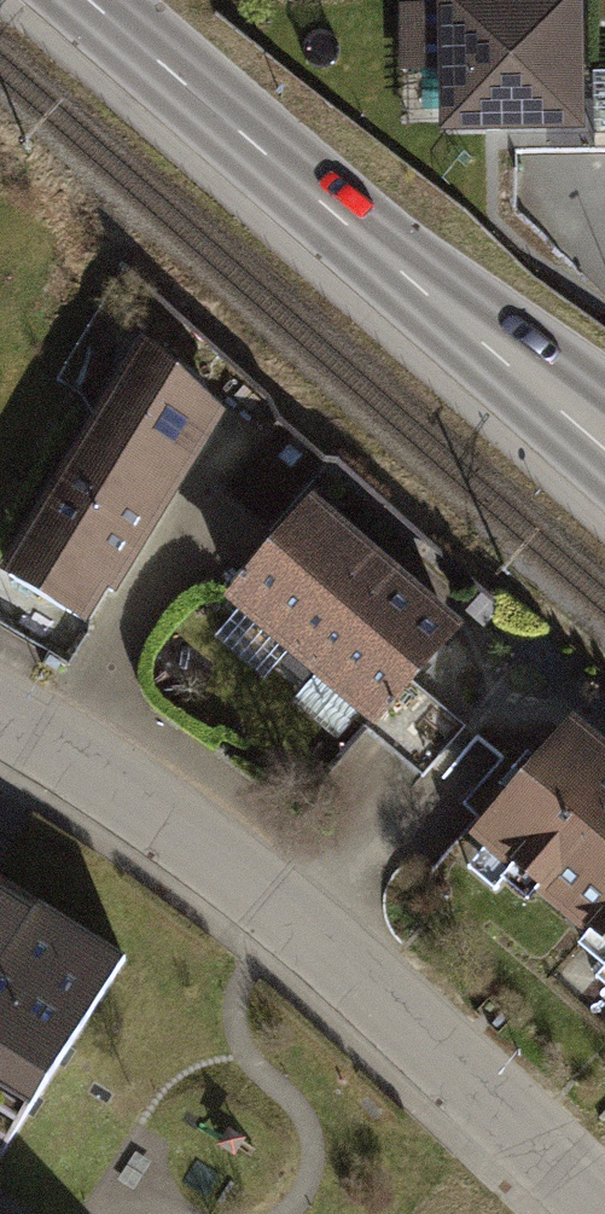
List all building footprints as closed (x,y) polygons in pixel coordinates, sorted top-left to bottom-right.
[(570,0),(430,0),(433,129),(572,127),(571,68),(570,0)] [(572,127),(604,129),(604,68),(571,68),(572,127)] [(89,628),(236,410),(147,350),(0,568),(89,628)] [(273,425),(213,491),(257,531),(317,464),(273,425)] [(215,607),(286,667),(378,560),(308,499),(215,607)] [(457,627),(378,560),(286,667),(365,735),(457,627)] [(569,722),(464,843),(604,964),(604,753),(569,722)] [(130,959),(0,877),(0,1154),(4,1157),(130,959)]
